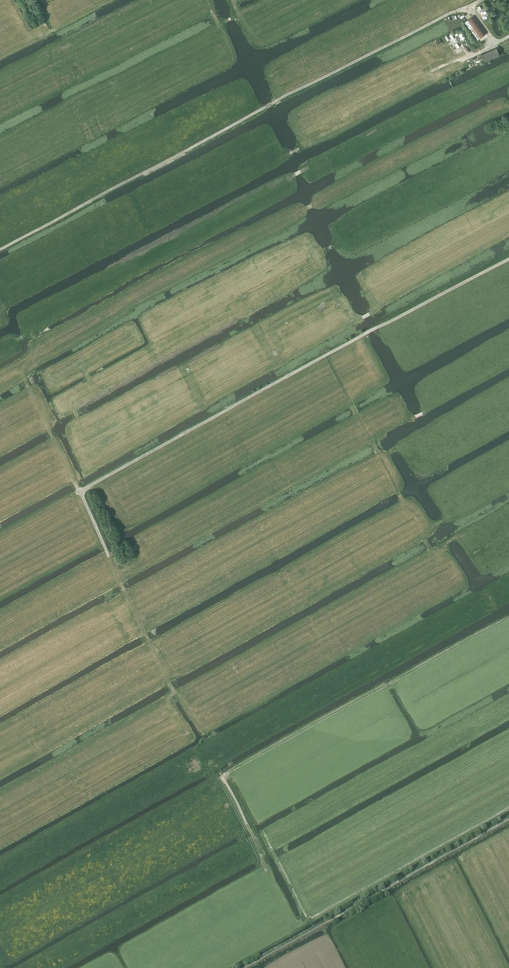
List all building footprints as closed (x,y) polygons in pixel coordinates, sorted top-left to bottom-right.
[(473,16),(464,23),(477,40),(487,33),(473,16)] [(469,52),(470,46),(467,42),(461,44),(460,49),(464,53),(469,52)] [(498,48),(482,55),(485,62),(501,55),(498,48)]
